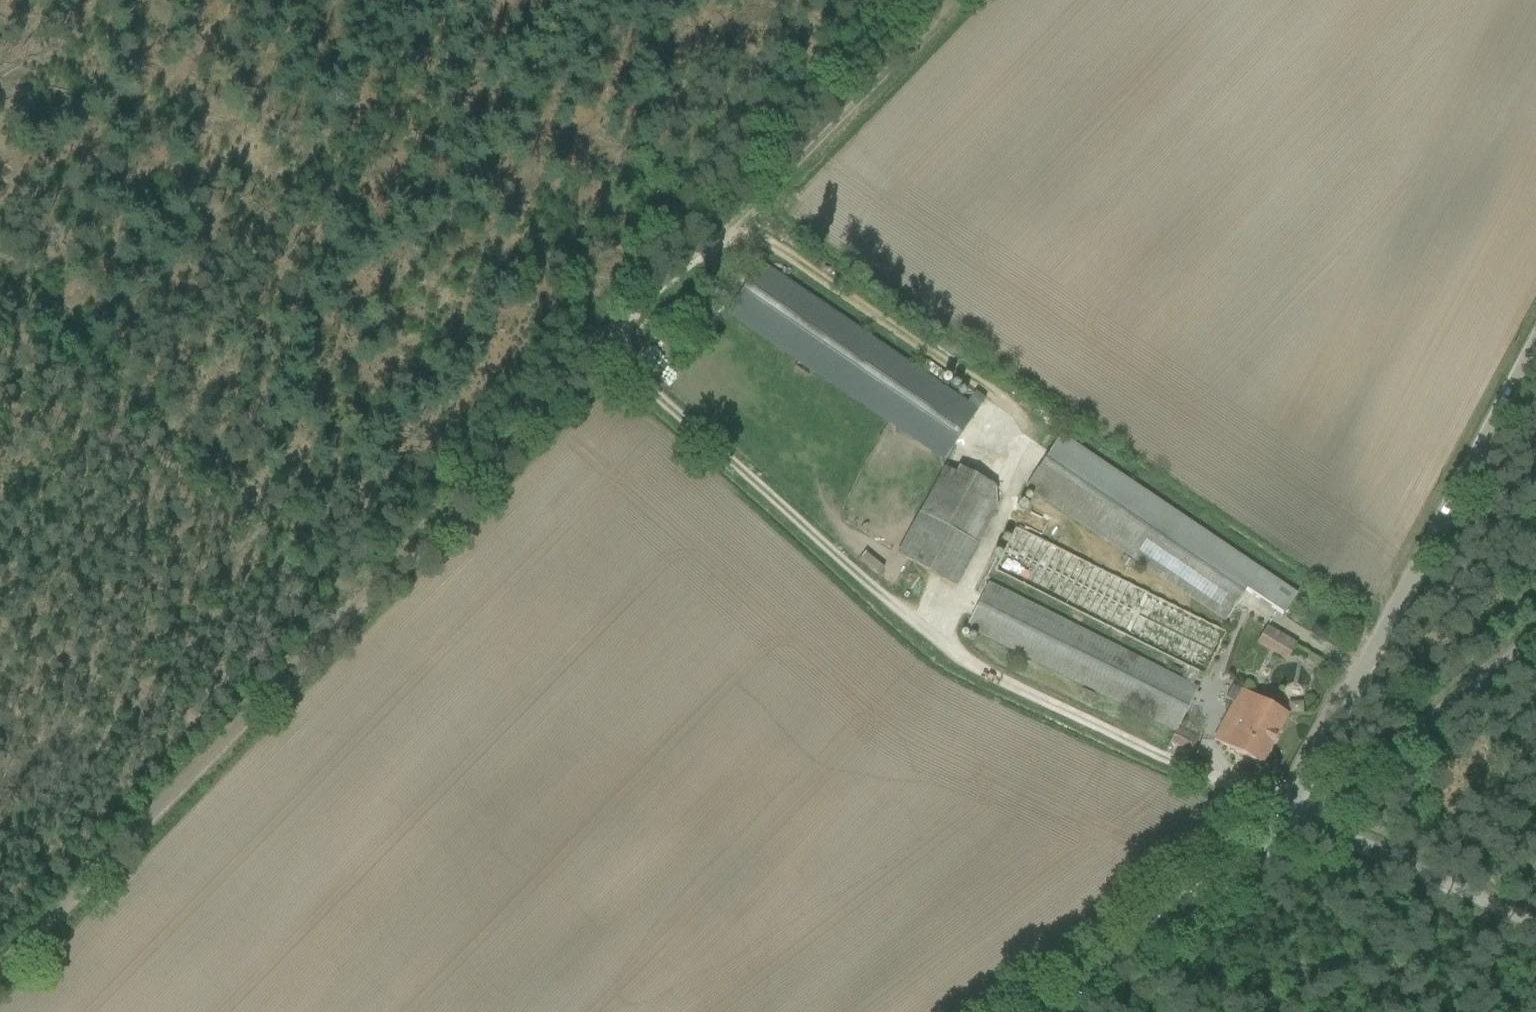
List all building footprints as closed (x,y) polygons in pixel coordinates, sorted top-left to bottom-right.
[(967,405),(761,265),(729,313),(944,461),(985,401),(974,393),(967,405)] [(1297,594),(1060,436),(1025,487),(1224,623),(1245,592),(1283,616),(1297,594)] [(945,469),(897,554),(956,588),(996,509),(995,487),(958,467),(954,474),(945,469)] [(1204,678),(1226,632),(1016,527),(993,574),(1073,613),(1085,619),(1110,631),(1125,639),(1173,663),(1170,670),(1185,679),(1185,681),(1193,685),(1198,675),(1204,678)] [(1136,573),(1140,567),(1124,557),(1115,571),(1137,587),(1143,578),(1136,573)] [(1069,623),(989,583),(966,632),(1175,733),(1169,744),(1174,746),(1173,750),(1187,757),(1189,754),(1191,754),(1197,740),(1178,731),(1198,688),(1193,685),(1185,681),(1119,648),(1125,639),(1110,631),(1105,641),(1081,629),(1085,619),(1073,613),(1069,623)] [(1297,643),(1267,626),(1256,645),(1286,661),(1297,643)] [(1212,739),(1261,765),(1288,716),(1232,686),(1225,699),(1232,702),(1212,739)]
